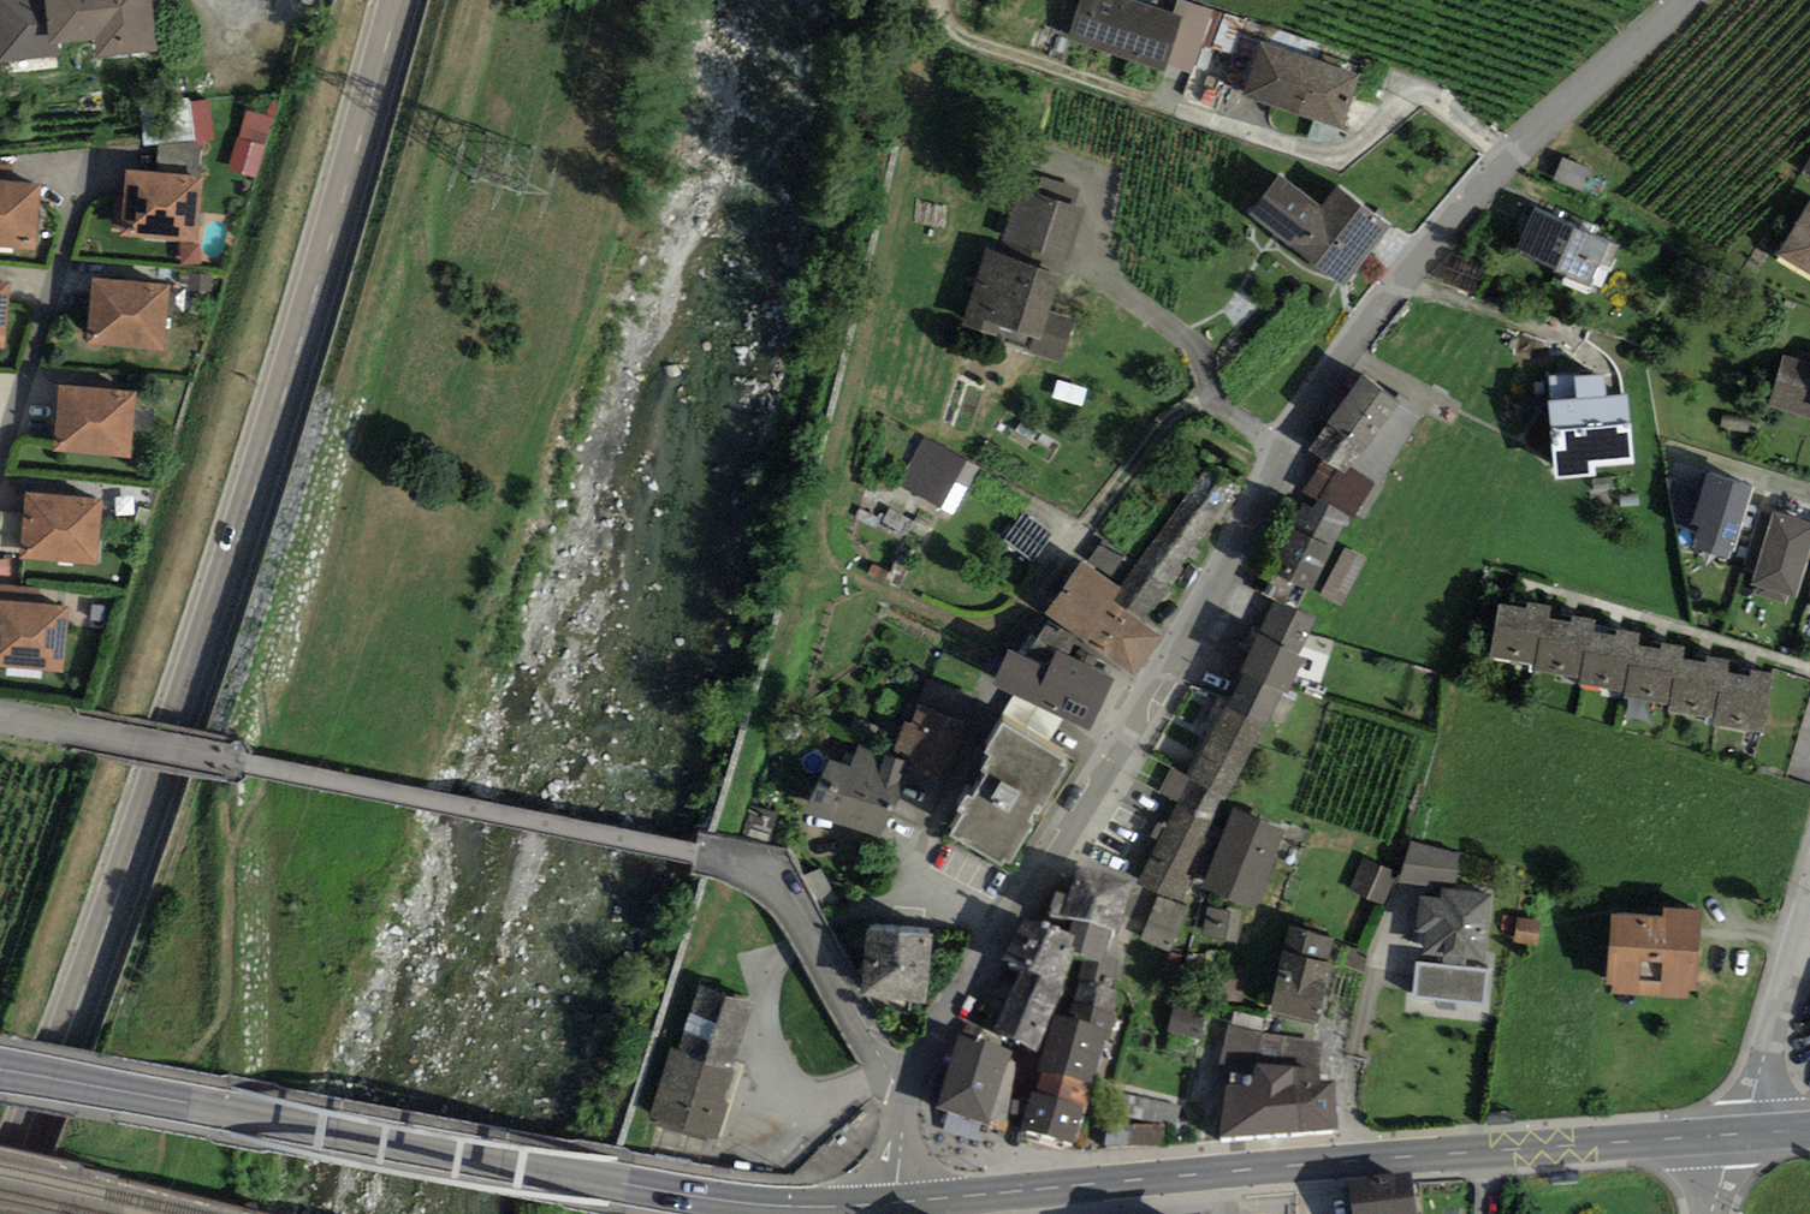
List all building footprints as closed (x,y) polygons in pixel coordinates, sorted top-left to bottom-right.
[(5,22),(41,20),(40,0),(4,0),(5,22)] [(53,33),(106,31),(107,48),(158,46),(157,0),(52,0),(53,33)] [(1136,0),(1079,0),(1066,37),(1163,71),(1166,64),(1183,16),(1173,13),(1136,0)] [(1173,13),(1183,16),(1166,64),(1194,74),(1216,10),(1186,0),(1178,0),(1173,13)] [(1242,95),(1344,129),(1362,75),(1260,40),(1242,95)] [(1590,169),(1562,157),(1552,181),(1580,192),(1590,169)] [(212,172),(136,165),(130,228),(206,235),(212,172)] [(0,175),(0,238),(43,242),(49,179),(0,175)] [(1345,286),(1389,227),(1336,188),(1322,208),(1280,177),(1250,217),(1345,286)] [(1038,195),(1076,206),(1081,190),(1043,179),(1038,195)] [(1001,241),(1068,260),(1083,209),(1076,206),(1038,195),(1017,189),(1001,241)] [(1777,255),(1809,275),(1809,202),(1777,255)] [(1620,247),(1535,207),(1514,252),(1589,287),(1601,262),(1611,267),(1620,247)] [(1061,274),(985,249),(960,325),(996,337),(1000,326),(1034,337),(1029,353),(1062,363),(1075,319),(1048,311),(1061,274)] [(180,280),(104,273),(98,336),(174,343),(180,280)] [(0,275),(0,339),(8,340),(14,277),(0,275)] [(1784,354),(1768,406),(1809,419),(1809,362),(1784,354)] [(1578,399),(1547,401),(1554,481),(1594,477),(1594,467),(1635,463),(1629,394),(1605,396),(1603,375),(1576,378),(1578,399)] [(1366,451),(1399,402),(1360,376),(1327,424),(1360,447),(1366,451)] [(147,387),(72,380),(66,443),(141,450),(147,387)] [(1360,447),(1327,424),(1307,448),(1322,460),(1345,476),(1350,467),(1360,447)] [(955,481),(967,460),(924,437),(897,486),(940,509),(955,481)] [(980,468),(967,460),(955,481),(969,489),(980,468)] [(1345,476),(1322,460),(1303,492),(1318,500),(1346,515),(1355,520),(1376,482),(1350,467),(1345,476)] [(1692,524),(1707,471),(1673,463),(1668,488),(1674,526),(1689,531),(1692,524)] [(1186,564),(1241,487),(1208,465),(1155,541),(1186,564)] [(1754,484),(1707,471),(1692,524),(1700,526),(1693,550),(1726,560),(1733,536),(1738,537),(1754,484)] [(113,495),(38,488),(32,552),(107,559),(113,495)] [(1273,572),(1314,589),(1346,515),(1318,500),(1315,507),(1303,502),(1273,572)] [(1809,553),(1809,523),(1775,511),(1773,518),(1761,514),(1747,557),(1758,561),(1751,583),(1757,585),(1754,594),(1782,604),(1786,595),(1795,598),(1809,553)] [(1054,535),(1024,514),(1005,540),(1035,562),(1054,535)] [(1170,586),(1186,564),(1155,541),(1121,589),(1111,602),(1142,625),(1170,586)] [(1342,607),(1368,559),(1344,546),(1318,594),(1342,607)] [(1044,613),(1136,677),(1163,639),(1142,625),(1111,602),(1121,589),(1081,561),(1044,613)] [(4,595),(0,642),(0,658),(74,665),(80,602),(4,595)] [(1315,621),(1273,601),(1257,634),(1299,653),(1315,621)] [(1489,657),(1535,664),(1539,638),(1546,639),(1549,618),(1551,605),(1528,601),(1527,608),(1498,603),(1489,657)] [(1595,619),(1573,615),(1571,622),(1549,618),(1546,639),(1539,638),(1535,664),(1534,671),(1579,678),(1583,652),(1589,653),(1593,632),(1595,619)] [(993,684),(1032,702),(1048,667),(1057,650),(1066,655),(1076,637),(1047,621),(1037,641),(1026,636),(1018,653),(1010,649),(993,684)] [(1578,683),(1625,691),(1629,667),(1635,667),(1638,645),(1640,633),(1617,629),(1616,636),(1593,632),(1589,653),(1583,652),(1579,678),(1578,683)] [(1299,653),(1257,634),(1240,673),(1242,674),(1281,691),(1289,694),(1306,656),(1299,653)] [(1624,697),(1669,705),(1674,679),(1680,680),(1684,658),(1686,647),(1662,643),(1661,649),(1638,645),(1635,667),(1629,667),(1625,691),(1624,697)] [(1066,655),(1057,650),(1048,667),(1032,702),(1090,730),(1115,678),(1093,668),(1097,659),(1078,649),(1074,658),(1066,655)] [(1668,711),(1715,718),(1719,692),(1725,693),(1729,672),(1729,661),(1705,656),(1705,663),(1684,658),(1680,680),(1674,679),(1669,705),(1668,711)] [(1763,733),(1773,673),(1751,670),(1750,675),(1729,672),(1725,693),(1719,692),(1715,718),(1714,725),(1763,733)] [(1226,709),(1265,726),(1281,691),(1242,674),(1226,709)] [(958,712),(964,689),(932,680),(926,703),(958,712)] [(967,724),(917,706),(910,725),(905,722),(892,757),(906,762),(898,783),(904,786),(939,799),(967,724)] [(1188,778),(1229,796),(1265,726),(1226,709),(1188,778)] [(1026,823),(1034,810),(1040,813),(1065,769),(1060,766),(1063,760),(1002,725),(985,753),(991,756),(981,772),(987,776),(973,800),(966,796),(957,812),(964,815),(953,835),(1003,863),(1005,859),(1010,862),(1031,826),(1026,823)] [(827,760),(804,812),(880,838),(904,786),(898,783),(906,762),(892,757),(860,748),(851,769),(827,760)] [(1167,823),(1209,842),(1229,796),(1188,778),(1171,770),(1159,793),(1177,802),(1167,823)] [(769,843),(778,814),(752,806),(742,835),(769,843)] [(1255,908),(1284,830),(1230,810),(1201,888),(1255,908)] [(1140,882),(1182,901),(1209,842),(1167,823),(1140,882)] [(1460,855),(1411,842),(1398,882),(1453,887),(1460,855)] [(1383,905),(1396,871),(1361,858),(1348,892),(1383,905)] [(1112,930),(1119,930),(1132,881),(1076,866),(1067,895),(1056,891),(1049,913),(1073,918),(1112,930)] [(1442,964),(1416,961),(1412,997),(1484,1004),(1488,969),(1466,967),(1467,957),(1486,959),(1492,894),(1442,889),(1441,898),(1419,896),(1416,933),(1425,933),(1423,955),(1443,957),(1442,964)] [(1188,905),(1160,894),(1142,937),(1170,948),(1188,905)] [(1243,913),(1208,906),(1203,935),(1237,941),(1243,913)] [(1696,991),(1701,921),(1701,910),(1663,908),(1662,918),(1611,915),(1606,984),(1612,985),(1611,994),(1688,999),(1689,990),(1696,991)] [(1069,932),(1026,916),(1003,959),(1023,968),(1063,987),(1073,953),(1078,935),(1069,932)] [(1541,920),(1516,917),(1513,943),(1537,946),(1541,920)] [(1104,955),(1112,930),(1073,918),(1069,932),(1078,935),(1073,953),(1084,956),(1102,961),(1104,955)] [(1289,928),(1283,953),(1326,962),(1332,937),(1289,928)] [(928,1003),(932,933),(867,929),(862,999),(928,1003)] [(1369,953),(1348,946),(1343,966),(1364,974),(1369,953)] [(1183,953),(1171,950),(1162,977),(1175,981),(1183,953)] [(1318,1023),(1331,964),(1326,962),(1283,953),(1270,1013),(1318,1023)] [(1119,959),(1104,955),(1102,961),(1084,956),(1079,981),(1111,990),(1119,959)] [(1247,969),(1220,967),(1217,999),(1244,1001),(1247,969)] [(1047,1021),(1063,987),(1023,968),(1007,1003),(1047,1021)] [(1111,990),(1079,981),(1068,1019),(1106,1030),(1104,1038),(1110,1040),(1117,1016),(1112,1014),(1118,992),(1111,990)] [(679,1055),(733,1070),(751,1000),(697,987),(679,1055)] [(1209,1008),(1176,999),(1167,1034),(1200,1043),(1209,1008)] [(1047,1021),(1007,1003),(994,1032),(1034,1050),(1047,1021)] [(1230,1025),(1262,1032),(1264,1018),(1233,1011),(1230,1025)] [(1068,1019),(1054,1015),(1039,1068),(1091,1082),(1104,1038),(1106,1030),(1068,1019)] [(1322,1083),(1318,1068),(1321,1041),(1262,1032),(1230,1025),(1220,1063),(1255,1073),(1256,1066),(1293,1068),(1293,1084),(1322,1083)] [(1012,1052),(960,1037),(939,1110),(991,1125),(1012,1052)] [(650,1119),(718,1138),(736,1070),(733,1070),(679,1055),(668,1051),(650,1119)] [(1227,1087),(1220,1137),(1337,1129),(1334,1082),(1322,1083),(1293,1084),(1293,1068),(1256,1066),(1255,1073),(1254,1086),(1227,1087)] [(1085,1104),(1091,1082),(1039,1068),(1033,1090),(1085,1104)] [(1085,1104),(1033,1090),(1021,1131),(1073,1146),(1085,1104)] [(1182,1107),(1123,1096),(1118,1125),(1107,1129),(1104,1150),(1165,1146),(1166,1131),(1176,1133),(1182,1107)] [(1511,1112),(1488,1114),(1489,1125),(1512,1124),(1511,1112)] [(1412,1173),(1349,1180),(1353,1213),(1417,1213),(1412,1173)] [(1578,1173),(1550,1174),(1550,1185),(1579,1183),(1578,1173)]
